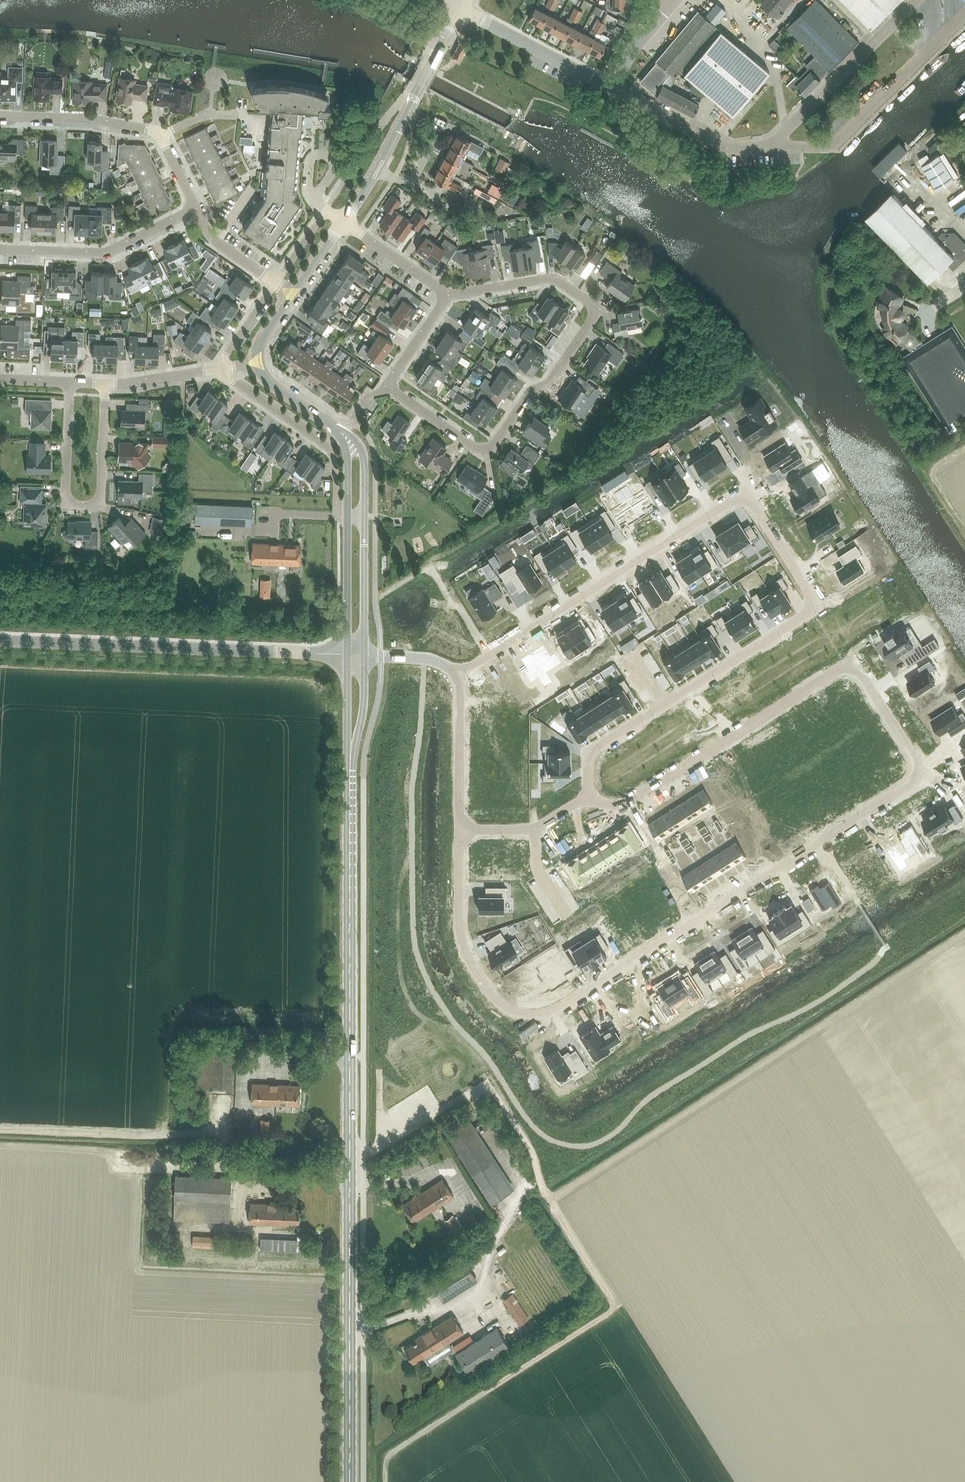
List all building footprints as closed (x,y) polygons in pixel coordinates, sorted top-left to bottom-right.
[(625,9),(626,0),(612,0),(612,8),(625,9)] [(791,0),(765,0),(762,4),(777,17),(778,17),(779,18),(784,12),(782,11),(791,0)] [(805,95),(821,80),(820,79),(829,71),(859,42),(817,0),(815,0),(787,27),(815,56),(806,66),(808,68),(799,78),(796,75),(786,85),(787,85),(788,85),(793,90),(797,86),(805,95)] [(871,30),(901,0),(841,0),(871,30)] [(548,1),(546,6),(549,8),(553,10),(556,5),(548,1)] [(769,72),(714,25),(726,11),(716,3),(704,17),(697,11),(656,60),(657,61),(639,82),(656,95),(662,85),(669,89),(675,76),(673,74),(678,69),(732,115),(769,72)] [(543,4),(540,10),(535,7),(528,19),(540,25),(546,14),(547,14),(549,8),(546,6),(543,4)] [(575,8),(572,13),(579,17),(582,12),(575,8)] [(573,20),(564,38),(576,44),(582,32),(575,28),(576,22),(579,17),(572,13),(569,18),(573,20)] [(602,22),(605,24),(607,21),(615,24),(618,18),(606,13),(602,22)] [(558,20),(547,14),(546,14),(540,25),(552,32),(558,20)] [(558,20),(552,32),(564,38),(573,20),(569,18),(566,24),(558,20)] [(598,20),(595,25),(603,29),(605,24),(602,22),(598,20)] [(600,34),(603,29),(595,25),(593,31),(596,33),(587,50),(599,56),(605,44),(599,41),(602,35),(600,34)] [(596,33),(593,31),(591,30),(588,35),(582,32),(576,44),(587,50),(596,33)] [(459,42),(452,56),(458,60),(466,45),(459,42)] [(22,68),(9,67),(9,78),(0,77),(0,98),(15,99),(15,81),(22,81),(22,68)] [(34,76),(33,98),(49,99),(49,92),(61,93),(62,78),(50,78),(50,76),(48,76),(34,76)] [(131,103),(132,97),(145,100),(148,86),(134,83),(135,80),(120,78),(116,100),(131,103)] [(106,100),(106,84),(91,84),(91,81),(74,81),(73,102),(90,103),(90,99),(106,100)] [(253,235),(252,236),(254,238),(257,240),(259,241),(260,240),(269,246),(300,202),(293,197),(296,192),(293,189),(293,187),(294,187),(296,168),(296,161),(298,134),(301,135),(303,108),(318,109),(318,106),(324,106),(329,95),(323,93),(316,90),(309,88),(302,87),(295,85),(288,84),(274,84),(267,84),(267,86),(251,88),(254,104),(259,104),(259,106),(258,106),(258,107),(266,107),(273,108),(271,135),(270,140),(269,154),(261,154),(260,164),(264,165),(266,165),(266,171),(268,171),(266,196),(243,229),(253,235)] [(690,100),(669,89),(662,85),(656,95),(693,115),(700,102),(692,97),(690,100)] [(156,89),(154,103),(171,106),(170,109),(187,112),(191,90),(175,88),(174,92),(156,89)] [(211,138),(210,136),(206,127),(184,138),(189,149),(211,138)] [(451,145),(465,153),(468,147),(479,153),(482,147),(457,134),(451,145)] [(212,140),(215,139),(213,135),(210,136),(211,138),(189,149),(195,160),(216,149),(212,140)] [(24,139),(13,139),(4,147),(0,143),(0,160),(13,160),(16,157),(16,153),(24,154),(24,139)] [(65,155),(57,155),(57,141),(41,140),(40,163),(50,164),(50,173),(64,173),(65,155)] [(108,154),(101,154),(102,142),(88,142),(88,161),(94,161),(94,168),(108,169),(108,154)] [(145,145),(125,144),(124,142),(121,144),(119,144),(118,159),(117,159),(117,166),(126,162),(125,159),(147,148),(145,145)] [(243,152),(255,152),(255,145),(244,144),(243,152)] [(462,158),(465,153),(451,145),(445,156),(471,170),(473,165),(464,160),(464,159),(462,158)] [(130,170),(152,159),(147,148),(125,159),(126,162),(130,170)] [(222,160),(221,158),(216,149),(195,160),(200,170),(222,160)] [(939,154),(922,165),(938,191),(955,180),(939,154)] [(223,162),(226,160),(224,156),(221,158),(222,160),(200,170),(205,181),(227,170),(223,162)] [(468,175),(471,170),(445,156),(439,167),(454,175),(457,169),(459,170),(468,175)] [(500,158),(495,167),(505,172),(510,163),(500,158)] [(136,181),(158,170),(152,159),(130,170),(135,179),(136,181)] [(451,181),(454,175),(439,167),(433,179),(459,192),(462,187),(451,181)] [(141,191),(163,181),(158,170),(136,181),(135,179),(131,181),(133,185),(137,183),(141,191)] [(232,181),(232,179),(227,170),(205,181),(211,192),(232,181)] [(234,183),(237,182),(235,178),(232,179),(232,181),(211,192),(216,203),(237,192),(238,192),(234,183)] [(161,182),(163,181),(141,191),(139,192),(144,201),(145,203),(166,192),(161,182)] [(513,206),(519,195),(508,189),(502,199),(513,206)] [(172,203),(167,194),(166,192),(145,203),(144,201),(141,203),(143,207),(146,205),(150,214),(172,203)] [(894,194),(868,219),(929,281),(949,262),(949,263),(954,263),(956,264),(962,258),(963,259),(964,257),(964,243),(955,232),(942,232),(936,238),(894,194)] [(391,232),(402,215),(395,210),(401,201),(391,195),(383,206),(389,210),(379,224),(391,232)] [(14,218),(20,219),(21,205),(10,204),(9,210),(2,210),(2,230),(14,231),(14,218)] [(43,232),(44,213),(37,213),(37,206),(25,205),(25,218),(32,219),(31,232),(43,232)] [(88,213),(80,213),(80,206),(69,205),(68,219),(75,219),(74,232),(81,233),(81,234),(87,234),(88,213)] [(44,213),(43,232),(56,233),(56,220),(63,220),(64,207),(52,206),(52,214),(44,213)] [(111,223),(112,207),(97,206),(97,213),(88,213),(87,234),(94,234),(94,233),(101,233),(101,222),(111,223)] [(402,215),(391,232),(402,240),(412,226),(418,230),(426,219),(416,212),(410,221),(402,215)] [(435,243),(426,236),(430,231),(425,227),(418,237),(423,240),(416,250),(426,256),(435,243)] [(441,253),(449,258),(458,247),(445,238),(439,246),(435,243),(426,256),(435,262),(441,253)] [(521,248),(524,267),(535,265),(534,254),(540,253),(537,239),(527,241),(528,247),(521,248)] [(174,245),(182,262),(184,265),(194,260),(193,259),(199,256),(193,245),(188,247),(184,240),(174,245)] [(565,262),(575,248),(565,241),(562,246),(556,242),(548,242),(548,257),(555,257),(556,255),(565,262)] [(524,267),(521,248),(513,249),(512,243),(502,245),(504,259),(510,258),(512,269),(524,267)] [(488,258),(494,257),(492,244),(482,245),(482,249),(474,250),(478,274),(490,272),(488,258)] [(173,266),(182,262),(174,245),(164,250),(168,257),(162,260),(168,271),(174,268),(173,266)] [(593,247),(588,256),(595,259),(599,250),(593,247)] [(478,274),(474,250),(466,252),(466,248),(456,250),(450,257),(458,263),(464,262),(466,276),(478,274)] [(575,248),(565,262),(575,268),(574,270),(580,274),(587,264),(581,260),(585,255),(575,248)] [(366,279),(369,275),(360,268),(363,264),(349,254),(343,263),(366,279)] [(138,262),(147,279),(156,275),(157,277),(163,274),(157,262),(152,265),(148,258),(138,262)] [(624,299),(634,285),(618,275),(621,271),(607,261),(599,272),(611,281),(606,287),(624,299)] [(147,279),(138,262),(128,267),(131,273),(124,277),(127,293),(139,288),(148,283),(147,279)] [(363,283),(366,279),(343,263),(337,272),(351,281),(354,277),(363,283)] [(63,289),(64,271),(62,271),(62,269),(55,269),(55,271),(52,271),(52,283),(46,283),(45,298),(57,298),(57,289),(63,289)] [(69,299),(81,299),(82,284),(75,284),(76,272),(73,272),(73,269),(67,269),(66,271),(64,271),(63,289),(70,289),(69,299)] [(103,290),(104,273),(92,272),(92,284),(86,284),(85,297),(97,298),(97,290),(103,290)] [(348,286),(351,281),(337,272),(331,281),(350,293),(353,289),(348,286)] [(378,272),(371,283),(376,286),(383,276),(378,272)] [(104,273),(103,290),(110,290),(109,298),(121,299),(122,285),(116,285),(116,273),(104,273)] [(388,285),(392,280),(386,274),(382,280),(388,285)] [(2,292),(26,293),(26,286),(30,286),(31,275),(17,275),(17,281),(3,280),(2,292)] [(220,287),(222,288),(231,295),(235,290),(245,297),(252,286),(236,275),(232,281),(226,277),(220,287)] [(347,298),(350,293),(331,281),(325,289),(339,299),(342,294),(347,298)] [(900,308),(899,308),(896,308),(897,303),(900,304),(903,297),(886,285),(881,296),(879,307),(885,307),(885,315),(885,316),(888,324),(882,327),(888,336),(896,343),(898,340),(913,350),(923,344),(921,341),(920,340),(920,339),(919,338),(917,336),(915,335),(914,334),(912,333),(911,333),(909,331),(906,329),(908,326),(903,322),(901,324),(898,320),(902,318),(903,317),(904,316),(904,315),(904,314),(904,313),(904,312),(903,311),(903,310),(902,309),(901,308),(900,308)] [(389,303),(397,308),(410,317),(416,308),(407,302),(412,294),(403,287),(397,295),(395,293),(389,303)] [(228,299),(231,295),(222,288),(215,297),(221,301),(217,306),(231,316),(238,306),(228,299)] [(336,303),(339,299),(325,289),(319,298),(337,311),(340,306),(336,303)] [(364,302),(369,293),(364,290),(359,299),(364,302)] [(25,301),(26,293),(2,292),(2,304),(16,305),(16,311),(31,312),(32,301),(25,301)] [(548,319),(558,304),(548,297),(540,307),(536,304),(529,314),(537,320),(541,314),(548,319)] [(334,315),(337,311),(319,298),(313,307),(327,316),(330,312),(334,315)] [(352,306),(357,310),(362,304),(357,300),(352,306)] [(550,329),(554,332),(559,335),(566,325),(561,322),(568,311),(558,304),(548,319),(554,323),(550,329)] [(101,305),(93,305),(93,313),(101,313),(101,305)] [(231,316),(217,306),(214,312),(206,306),(200,316),(205,319),(211,324),(215,319),(224,326),(231,316)] [(323,320),(327,316),(313,307),(307,316),(315,321),(311,326),(322,333),(328,324),(323,320)] [(404,327),(410,317),(397,308),(393,314),(387,309),(385,313),(381,310),(376,316),(390,326),(395,320),(404,327)] [(492,325),(495,327),(501,319),(491,312),(487,316),(475,308),(469,317),(484,327),(483,327),(488,330),(492,325)] [(627,328),(643,325),(640,308),(617,312),(618,322),(612,324),(615,339),(629,336),(627,328)] [(211,331),(201,324),(205,319),(200,316),(193,311),(186,320),(194,326),(191,331),(204,341),(211,331)] [(366,314),(361,318),(365,323),(370,319),(366,314)] [(480,332),(483,327),(484,327),(469,317),(463,326),(475,334),(472,339),(482,346),(486,341),(481,338),(483,334),(480,332)] [(0,336),(24,337),(24,330),(30,330),(31,320),(16,319),(15,325),(1,324),(0,336)] [(341,319),(339,326),(345,329),(348,323),(341,319)] [(375,319),(371,325),(385,334),(389,328),(375,319)] [(296,328),(307,335),(311,329),(301,322),(296,328)] [(923,344),(913,350),(901,357),(944,425),(964,412),(964,346),(952,325),(923,344)] [(64,339),(57,339),(57,331),(44,330),(44,344),(51,345),(51,358),(64,358),(64,339)] [(373,343),(386,352),(393,343),(379,333),(379,334),(373,330),(371,333),(377,337),(373,343)] [(468,351),(464,348),(471,338),(461,332),(457,337),(448,330),(441,339),(463,354),(465,355),(468,351)] [(77,346),(83,346),(83,332),(72,331),(72,340),(64,339),(64,358),(77,359),(77,346)] [(198,351),(204,341),(191,331),(187,336),(180,332),(174,341),(184,349),(188,344),(198,351)] [(529,343),(533,337),(523,331),(519,336),(529,343)] [(99,343),(100,334),(88,333),(88,347),(94,348),(93,360),(105,360),(106,343),(99,343)] [(515,344),(518,339),(511,334),(507,339),(515,344)] [(0,348),(9,349),(9,357),(7,357),(29,358),(29,356),(30,345),(24,345),(24,337),(0,336),(0,348)] [(105,360),(117,361),(118,349),(123,349),(124,337),(106,336),(106,343),(105,360)] [(147,345),(140,345),(141,336),(129,336),(128,355),(134,355),(134,361),(146,362),(147,345)] [(164,354),(165,336),(158,336),(158,338),(153,338),(153,345),(147,345),(146,362),(158,362),(158,353),(164,354)] [(289,362),(299,347),(303,342),(299,339),(295,345),(289,341),(279,355),(289,362)] [(453,368),(463,354),(441,339),(435,348),(444,355),(441,360),(451,367),(453,368)] [(518,351),(538,365),(544,356),(525,342),(518,351)] [(598,374),(608,359),(616,365),(624,353),(608,342),(603,348),(596,343),(590,351),(592,352),(583,364),(598,374)] [(380,361),(386,352),(373,343),(370,347),(364,343),(357,353),(367,359),(370,354),(380,361)] [(298,368),(312,349),(308,346),(305,351),(299,347),(289,362),(298,368)] [(308,375),(318,360),(312,356),(316,351),(312,349),(298,368),(308,375)] [(532,374),(538,365),(518,351),(512,360),(507,356),(503,361),(505,362),(517,370),(520,365),(532,374)] [(441,360),(437,364),(428,358),(422,368),(436,378),(443,382),(445,376),(451,367),(441,360)] [(505,362),(503,361),(499,358),(496,363),(502,367),(505,362)] [(317,381),(331,361),(327,359),(324,364),(318,360),(308,375),(317,381)] [(327,388),(337,373),(331,369),(335,364),(331,361),(317,381),(327,388)] [(433,383),(436,378),(422,368),(415,377),(424,383),(421,388),(434,397),(438,392),(435,390),(438,386),(433,383)] [(496,377),(510,387),(517,378),(502,368),(496,377)] [(468,371),(465,377),(473,380),(475,374),(468,371)] [(336,394),(350,375),(346,372),(342,377),(337,373),(327,388),(336,394)] [(350,375),(336,394),(346,401),(356,386),(350,382),(354,377),(350,375)] [(588,395),(595,387),(579,376),(575,382),(572,380),(566,388),(566,389),(559,399),(573,408),(584,392),(588,395)] [(510,387),(496,377),(492,382),(485,377),(479,386),(481,388),(492,395),(495,390),(504,396),(510,387)] [(488,400),(492,395),(481,388),(475,397),(480,400),(476,405),(491,415),(497,406),(488,400)] [(208,412),(218,398),(208,391),(202,400),(197,396),(189,407),(197,412),(202,408),(208,412)] [(457,392),(453,399),(460,402),(464,396),(457,392)] [(220,428),(227,417),(221,413),(227,404),(218,398),(208,412),(213,416),(211,422),(220,428)] [(753,418),(739,427),(740,428),(747,440),(760,432),(761,433),(776,423),(772,417),(774,416),(769,408),(767,409),(766,407),(761,400),(760,398),(759,398),(757,399),(744,407),(750,416),(751,416),(753,418)] [(40,408),(41,399),(26,399),(25,412),(31,413),(31,428),(51,429),(51,409),(40,408)] [(145,412),(148,412),(148,404),(126,403),(126,410),(121,410),(121,425),(135,426),(135,429),(144,429),(145,412)] [(485,425),(491,415),(476,405),(470,414),(466,412),(463,417),(472,424),(476,419),(485,425)] [(239,434),(249,419),(239,412),(233,421),(227,417),(220,428),(228,434),(235,439),(239,434)] [(387,421),(382,429),(395,437),(390,445),(399,451),(407,440),(401,436),(410,423),(398,415),(392,424),(387,421)] [(544,433),(549,427),(533,416),(522,432),(544,447),(550,437),(544,433)] [(249,419),(239,434),(244,437),(242,444),(250,449),(258,438),(252,435),(259,426),(249,419)] [(274,453),(284,438),(274,432),(268,441),(263,437),(256,448),(261,452),(265,446),(274,453)] [(712,443),(702,450),(715,471),(726,464),(723,458),(730,454),(719,435),(710,441),(712,443)] [(153,437),(153,445),(168,445),(168,437),(153,437)] [(286,469),(294,458),(288,454),(294,445),(284,438),(274,453),(279,457),(277,463),(286,469)] [(441,454),(446,448),(433,439),(420,458),(433,467),(434,465),(443,472),(451,461),(441,454)] [(136,468),(142,464),(150,456),(145,452),(146,444),(142,444),(139,441),(136,444),(120,443),(119,461),(130,462),(136,468)] [(49,471),(50,456),(46,456),(46,443),(31,442),(30,455),(28,455),(28,464),(26,464),(26,472),(34,473),(34,471),(49,471)] [(784,442),(763,455),(773,470),(780,465),(784,471),(802,460),(795,448),(790,451),(784,442)] [(530,468),(540,454),(528,446),(523,454),(520,454),(511,448),(503,460),(500,465),(500,467),(513,476),(517,470),(521,472),(523,469),(530,468)] [(693,461),(688,464),(695,476),(701,472),(704,478),(715,471),(702,450),(691,457),(693,461)] [(305,474),(315,460),(306,453),(299,462),(294,458),(286,469),(301,479),(305,474)] [(315,460),(305,474),(315,481),(311,486),(316,490),(324,479),(319,475),(325,467),(315,460)] [(676,495),(687,488),(680,477),(686,473),(678,462),(672,466),(673,468),(663,474),(676,495)] [(467,464),(457,479),(470,488),(469,489),(470,491),(481,499),(488,489),(482,485),(487,477),(479,472),(467,464)] [(811,469),(789,483),(796,494),(790,498),(799,511),(809,505),(810,507),(818,502),(817,500),(818,499),(818,498),(826,493),(811,469)] [(118,480),(118,495),(131,496),(131,497),(142,497),(142,491),(152,491),(153,474),(139,473),(138,481),(118,480)] [(676,495),(663,474),(652,481),(651,479),(645,483),(652,495),(658,491),(665,502),(676,495)] [(37,486),(21,485),(20,503),(24,503),(23,525),(43,526),(46,523),(46,508),(45,506),(45,504),(41,504),(41,495),(36,494),(37,486)] [(627,485),(620,489),(639,519),(650,512),(648,509),(654,505),(644,489),(634,495),(627,485)] [(620,504),(610,510),(620,526),(626,522),(628,526),(639,519),(620,489),(613,493),(620,504)] [(251,525),(251,507),(197,504),(196,522),(251,525)] [(605,510),(588,520),(602,543),(613,536),(609,529),(615,525),(605,510)] [(817,540),(839,526),(829,510),(807,524),(817,540)] [(165,519),(153,516),(151,524),(154,525),(153,533),(162,535),(165,519)] [(131,518),(125,524),(119,517),(108,527),(123,542),(129,536),(135,543),(145,533),(131,518)] [(588,520),(571,531),(581,547),(587,543),(591,550),(602,543),(588,520)] [(98,532),(90,531),(91,521),(82,521),(82,522),(68,522),(68,530),(66,530),(64,531),(63,533),(62,535),(64,537),(66,538),(68,538),(85,539),(85,547),(97,548),(98,532)] [(737,521),(726,528),(737,545),(740,549),(757,539),(759,537),(751,526),(749,527),(744,530),(737,521)] [(721,543),(715,547),(722,559),(729,554),(727,551),(737,545),(726,528),(715,535),(721,543)] [(562,539),(552,546),(565,566),(576,559),(570,550),(576,546),(567,533),(561,537),(562,539)] [(300,545),(253,543),(252,563),(299,565),(300,545)] [(540,550),(534,555),(544,570),(550,567),(554,573),(565,566),(552,546),(542,552),(540,550)] [(690,551),(687,553),(700,574),(717,564),(710,554),(705,557),(698,546),(689,551),(690,551)] [(846,563),(836,570),(844,582),(865,569),(859,560),(863,557),(857,548),(842,557),(846,563)] [(684,555),(675,560),(682,572),(678,575),(684,585),(700,574),(687,553),(684,555)] [(528,590),(541,582),(529,563),(517,570),(513,564),(499,573),(505,583),(511,579),(517,588),(519,591),(519,590),(518,588),(525,584),(528,590)] [(660,569),(649,576),(663,598),(680,587),(678,585),(670,572),(664,576),(660,569)] [(643,590),(637,593),(645,606),(661,596),(663,598),(649,576),(649,577),(639,583),(643,590)] [(778,584),(769,590),(781,609),(791,603),(782,590),(788,586),(781,576),(775,579),(778,584)] [(270,597),(271,580),(261,579),(260,597),(270,597)] [(491,602),(502,595),(495,582),(484,589),(482,588),(476,592),(473,586),(465,591),(469,597),(468,597),(482,619),(496,610),(491,602)] [(756,591),(750,595),(757,606),(762,602),(770,615),(780,609),(781,609),(769,590),(768,591),(759,596),(756,591)] [(616,599),(613,601),(626,622),(643,611),(636,601),(631,604),(624,593),(615,598),(616,599)] [(743,607),(733,613),(745,631),(755,625),(747,612),(752,609),(746,598),(740,602),(743,607)] [(610,602),(601,607),(608,619),(603,622),(610,632),(626,622),(613,601),(610,603),(610,602)] [(721,614),(715,618),(722,628),(727,625),(735,637),(745,631),(733,613),(724,619),(721,614)] [(571,626),(568,629),(582,651),(583,651),(580,647),(596,637),(587,624),(582,627),(579,622),(571,626)] [(707,628),(698,634),(711,654),(720,648),(713,636),(718,633),(712,622),(706,626),(707,628)] [(560,641),(555,644),(564,658),(569,654),(571,659),(582,651),(568,629),(564,631),(557,636),(560,641)] [(889,642),(886,645),(894,656),(900,652),(905,659),(909,664),(908,665),(909,666),(939,646),(934,639),(922,646),(918,639),(912,642),(909,638),(911,638),(909,635),(908,636),(905,632),(897,638),(894,633),(886,637),(889,642)] [(689,640),(701,659),(710,653),(710,654),(711,654),(698,634),(699,637),(691,642),(689,640)] [(689,640),(680,646),(692,665),(701,659),(689,640)] [(543,644),(532,651),(552,682),(552,681),(546,672),(561,662),(555,652),(550,655),(543,644)] [(680,646),(671,651),(683,671),(684,671),(683,670),(692,665),(680,646)] [(528,653),(521,658),(527,668),(524,671),(531,682),(538,677),(544,686),(552,682),(532,651),(531,652),(531,653),(529,654),(528,653)] [(671,651),(661,658),(674,677),(683,671),(671,651)] [(929,672),(935,668),(930,659),(918,667),(922,673),(908,682),(915,695),(935,682),(929,672)] [(620,684),(611,690),(623,709),(633,703),(625,692),(631,688),(624,678),(618,682),(620,684)] [(612,693),(603,699),(614,715),(622,709),(623,710),(623,709),(611,690),(610,690),(612,693)] [(593,701),(592,701),(604,721),(614,715),(603,699),(595,704),(593,701)] [(592,701),(583,707),(595,726),(604,721),(592,701)] [(958,715),(952,706),(931,719),(941,734),(948,729),(949,730),(951,729),(953,733),(951,734),(952,735),(964,726),(964,716),(963,712),(958,715)] [(574,713),(587,733),(587,732),(595,726),(583,707),(585,710),(576,716),(574,713)] [(574,713),(564,719),(577,739),(587,733),(574,713)] [(542,744),(542,751),(544,751),(544,762),(570,762),(569,762),(569,750),(555,750),(555,744),(542,744)] [(542,773),(542,780),(555,780),(555,774),(570,774),(570,762),(544,762),(544,773),(542,773)] [(718,768),(708,774),(719,792),(729,785),(718,768)] [(703,788),(694,794),(703,809),(712,804),(703,788)] [(694,794),(685,800),(694,815),(703,809),(694,794)] [(685,800),(676,806),(685,821),(694,815),(685,800)] [(931,815),(923,820),(931,833),(939,828),(940,829),(948,825),(947,823),(953,819),(955,823),(963,818),(954,805),(947,809),(945,806),(937,811),(936,809),(935,810),(931,813),(930,813),(931,815)] [(676,806),(666,812),(676,827),(685,821),(676,806)] [(666,812),(657,817),(667,833),(676,827),(666,812)] [(657,817),(648,824),(657,839),(667,833),(657,817)] [(895,846),(887,851),(900,871),(908,866),(904,860),(918,851),(921,857),(929,852),(912,824),(896,834),(907,851),(901,855),(895,846)] [(628,825),(618,831),(629,849),(639,843),(640,845),(647,841),(640,830),(634,833),(628,825)] [(769,826),(759,833),(771,850),(781,844),(769,826)] [(618,832),(608,838),(619,855),(628,849),(629,849),(618,831),(617,832),(618,832)] [(759,833),(749,839),(761,857),(771,850),(759,833)] [(608,838),(598,845),(609,862),(619,855),(608,838)] [(737,842),(728,847),(737,862),(746,857),(737,842)] [(598,845),(588,851),(598,868),(609,862),(598,845)] [(728,847),(719,853),(728,868),(737,862),(728,847)] [(578,857),(577,857),(589,875),(589,874),(598,868),(588,851),(578,857)] [(491,855),(480,855),(480,869),(487,869),(487,875),(506,875),(506,865),(502,865),(502,855),(499,855),(499,852),(491,853),(491,855)] [(857,860),(851,865),(855,871),(853,872),(859,881),(868,875),(867,873),(875,868),(879,873),(889,866),(880,853),(874,857),(871,852),(864,856),(864,855),(863,855),(863,856),(858,859),(857,859),(857,860)] [(719,853),(709,859),(719,874),(728,868),(719,853)] [(577,857),(567,864),(578,882),(589,875),(577,857)] [(709,859),(700,865),(710,880),(719,874),(709,859)] [(700,865),(691,871),(701,886),(710,880),(700,865)] [(691,871),(682,877),(691,892),(701,886),(691,871)] [(818,884),(809,890),(822,910),(831,904),(830,903),(838,898),(828,882),(820,887),(818,884)] [(479,895),(479,910),(486,910),(486,912),(494,912),(494,910),(503,910),(503,896),(505,896),(505,886),(485,886),(485,887),(488,887),(488,895),(479,895)] [(668,893),(658,900),(668,915),(678,909),(668,893)] [(808,898),(802,902),(808,911),(814,907),(808,898)] [(658,900),(649,905),(659,921),(668,915),(658,900)] [(784,906),(778,909),(792,931),(803,925),(805,928),(811,924),(810,922),(804,912),(798,916),(791,904),(785,907),(784,906)] [(649,905),(640,911),(650,927),(659,921),(649,905)] [(774,915),(768,918),(776,930),(770,933),(777,944),(778,945),(784,941),(783,939),(782,938),(792,931),(778,909),(773,913),(774,915)] [(640,911),(631,917),(641,933),(650,927),(640,911)] [(631,917),(622,923),(632,939),(641,933),(631,917)] [(622,923),(612,929),(622,945),(632,939),(622,923)] [(752,926),(741,933),(754,953),(763,947),(767,953),(775,948),(762,929),(756,933),(752,926)] [(500,930),(485,940),(485,941),(488,939),(492,946),(494,945),(496,949),(488,954),(496,967),(504,962),(505,964),(511,959),(510,958),(517,954),(508,941),(507,941),(500,930)] [(581,938),(580,939),(595,962),(599,960),(599,959),(606,955),(602,949),(608,945),(599,932),(583,942),(581,938)] [(735,946),(729,950),(741,970),(749,965),(745,959),(754,953),(741,933),(731,939),(735,946)] [(580,939),(564,949),(575,966),(580,963),(584,969),(591,964),(595,962),(580,939)] [(714,950),(704,957),(717,977),(726,971),(729,974),(730,977),(738,972),(736,969),(725,953),(719,957),(714,950)] [(560,954),(538,968),(541,973),(539,974),(540,975),(543,979),(543,980),(545,979),(551,989),(558,984),(559,985),(561,983),(566,979),(563,974),(564,974),(563,973),(569,969),(570,970),(571,970),(560,954)] [(698,970),(692,974),(702,991),(704,993),(705,996),(713,991),(712,989),(710,986),(708,983),(717,977),(704,957),(694,963),(698,970)] [(677,974),(667,980),(680,1000),(689,994),(693,1000),(701,996),(687,974),(681,979),(677,974)] [(660,992),(653,996),(667,1017),(674,1012),(671,1006),(680,1000),(667,980),(657,987),(660,992)] [(595,1026),(580,1036),(594,1058),(609,1049),(608,1047),(620,1039),(612,1026),(600,1034),(595,1026)] [(232,1087),(234,1047),(194,1046),(192,1085),(232,1087)] [(557,1050),(545,1058),(558,1078),(570,1071),(575,1078),(589,1069),(582,1058),(576,1062),(568,1050),(568,1051),(569,1053),(562,1057),(557,1050)] [(298,1105),(299,1085),(252,1083),(251,1103),(298,1105)] [(210,1089),(212,1102),(208,1103),(211,1115),(217,1113),(215,1098),(225,1096),(223,1087),(210,1089)] [(269,1137),(270,1120),(261,1120),(260,1137),(269,1137)] [(491,1203),(511,1190),(467,1120),(446,1133),(491,1203)] [(173,1219),(229,1222),(231,1178),(175,1175),(174,1200),(173,1219)] [(413,1222),(453,1196),(442,1179),(403,1205),(413,1222)] [(299,1222),(299,1208),(286,1207),(286,1204),(250,1203),(249,1223),(288,1225),(289,1222),(299,1222)] [(453,1235),(462,1230),(453,1215),(444,1221),(453,1235)] [(509,1243),(518,1233),(512,1228),(503,1237),(509,1243)] [(193,1236),(192,1246),(217,1248),(218,1237),(193,1236)] [(475,1251),(469,1254),(477,1266),(483,1263),(475,1251)] [(441,1299),(476,1277),(465,1260),(431,1281),(441,1299)] [(519,1325),(528,1319),(512,1293),(503,1299),(519,1325)] [(562,1294),(551,1302),(555,1308),(566,1300),(562,1294)] [(396,1309),(400,1307),(396,1299),(391,1302),(396,1309)] [(470,1313),(480,1329),(489,1323),(479,1307),(470,1313)] [(423,1358),(463,1332),(452,1315),(415,1339),(417,1341),(405,1349),(412,1361),(421,1355),(423,1358)] [(469,1374),(510,1348),(497,1327),(455,1353),(469,1374)] [(395,1424),(383,1429),(386,1435),(397,1431),(395,1424)]
